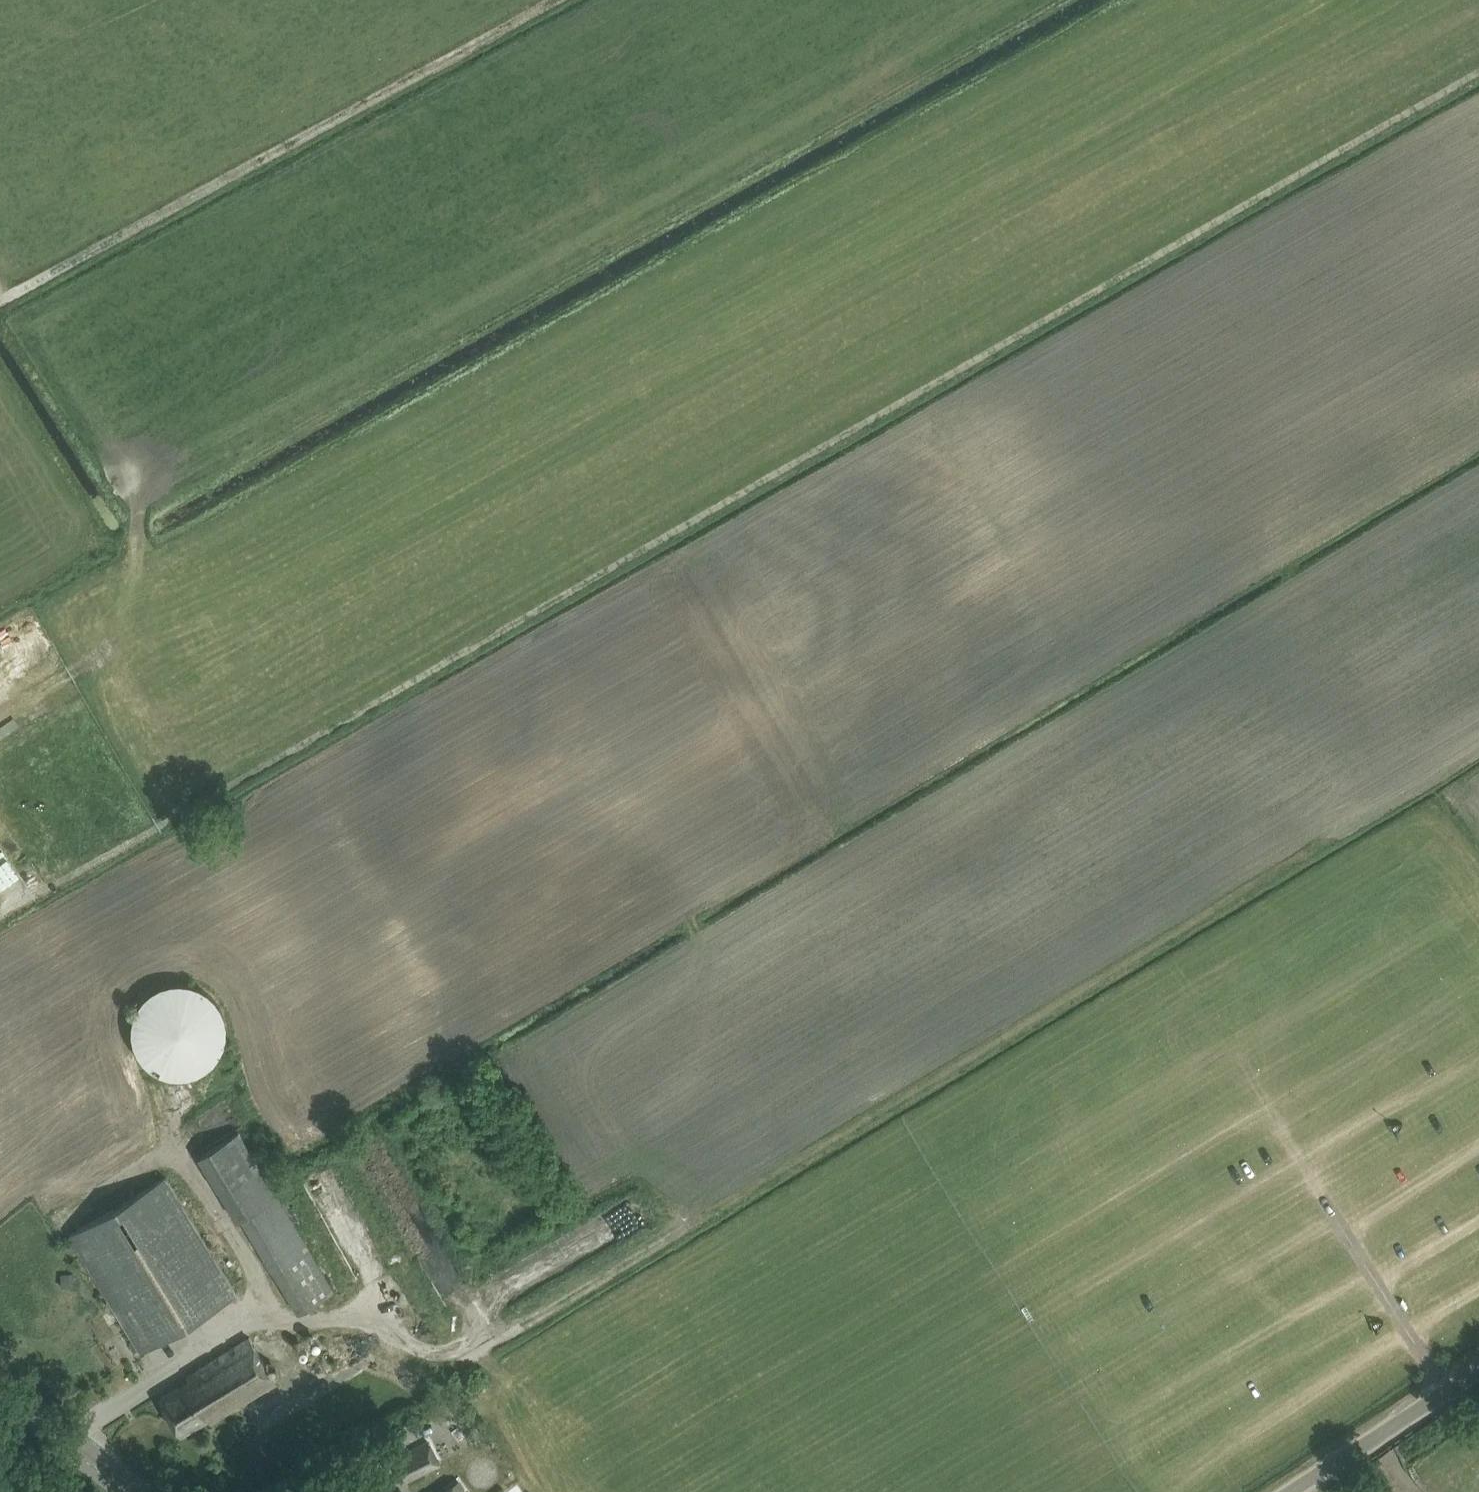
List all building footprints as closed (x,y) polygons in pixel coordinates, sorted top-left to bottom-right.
[(134,1043),(137,1051),(141,1058),(147,1064),(153,1069),(160,1073),(167,1075),(175,1077),(183,1077),(191,1075),(199,1073),(206,1069),(212,1064),(217,1058),(222,1051),(225,1044),(226,1036),(227,1028),(226,1020),(224,1012),(220,1005),(216,999),(210,993),(203,988),(196,985),(188,983),(180,982),(172,983),(164,984),(157,988),(150,992),(144,998),(139,1004),(135,1012),(133,1019),(132,1027),(132,1036),(134,1043)] [(236,1219),(240,1216),(298,1313),(335,1290),(277,1194),(239,1132),(198,1157),(236,1219)] [(237,1294),(166,1177),(70,1235),(141,1352),(237,1294)] [(190,1380),(161,1398),(182,1433),(208,1417),(210,1422),(277,1382),(250,1338),(188,1375),(190,1380)] [(402,1484),(442,1464),(431,1443),(430,1444),(427,1439),(389,1458),(402,1484)] [(458,1481),(444,1491),(467,1491),(458,1481)]
